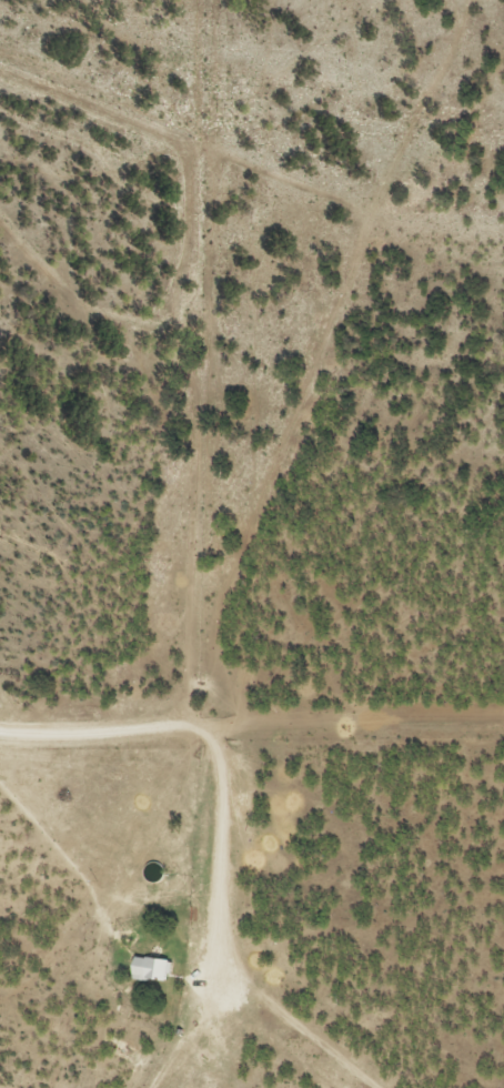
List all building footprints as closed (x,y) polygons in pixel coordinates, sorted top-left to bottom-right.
[(135,980),(171,981),(172,958),(136,957),(135,980)]
